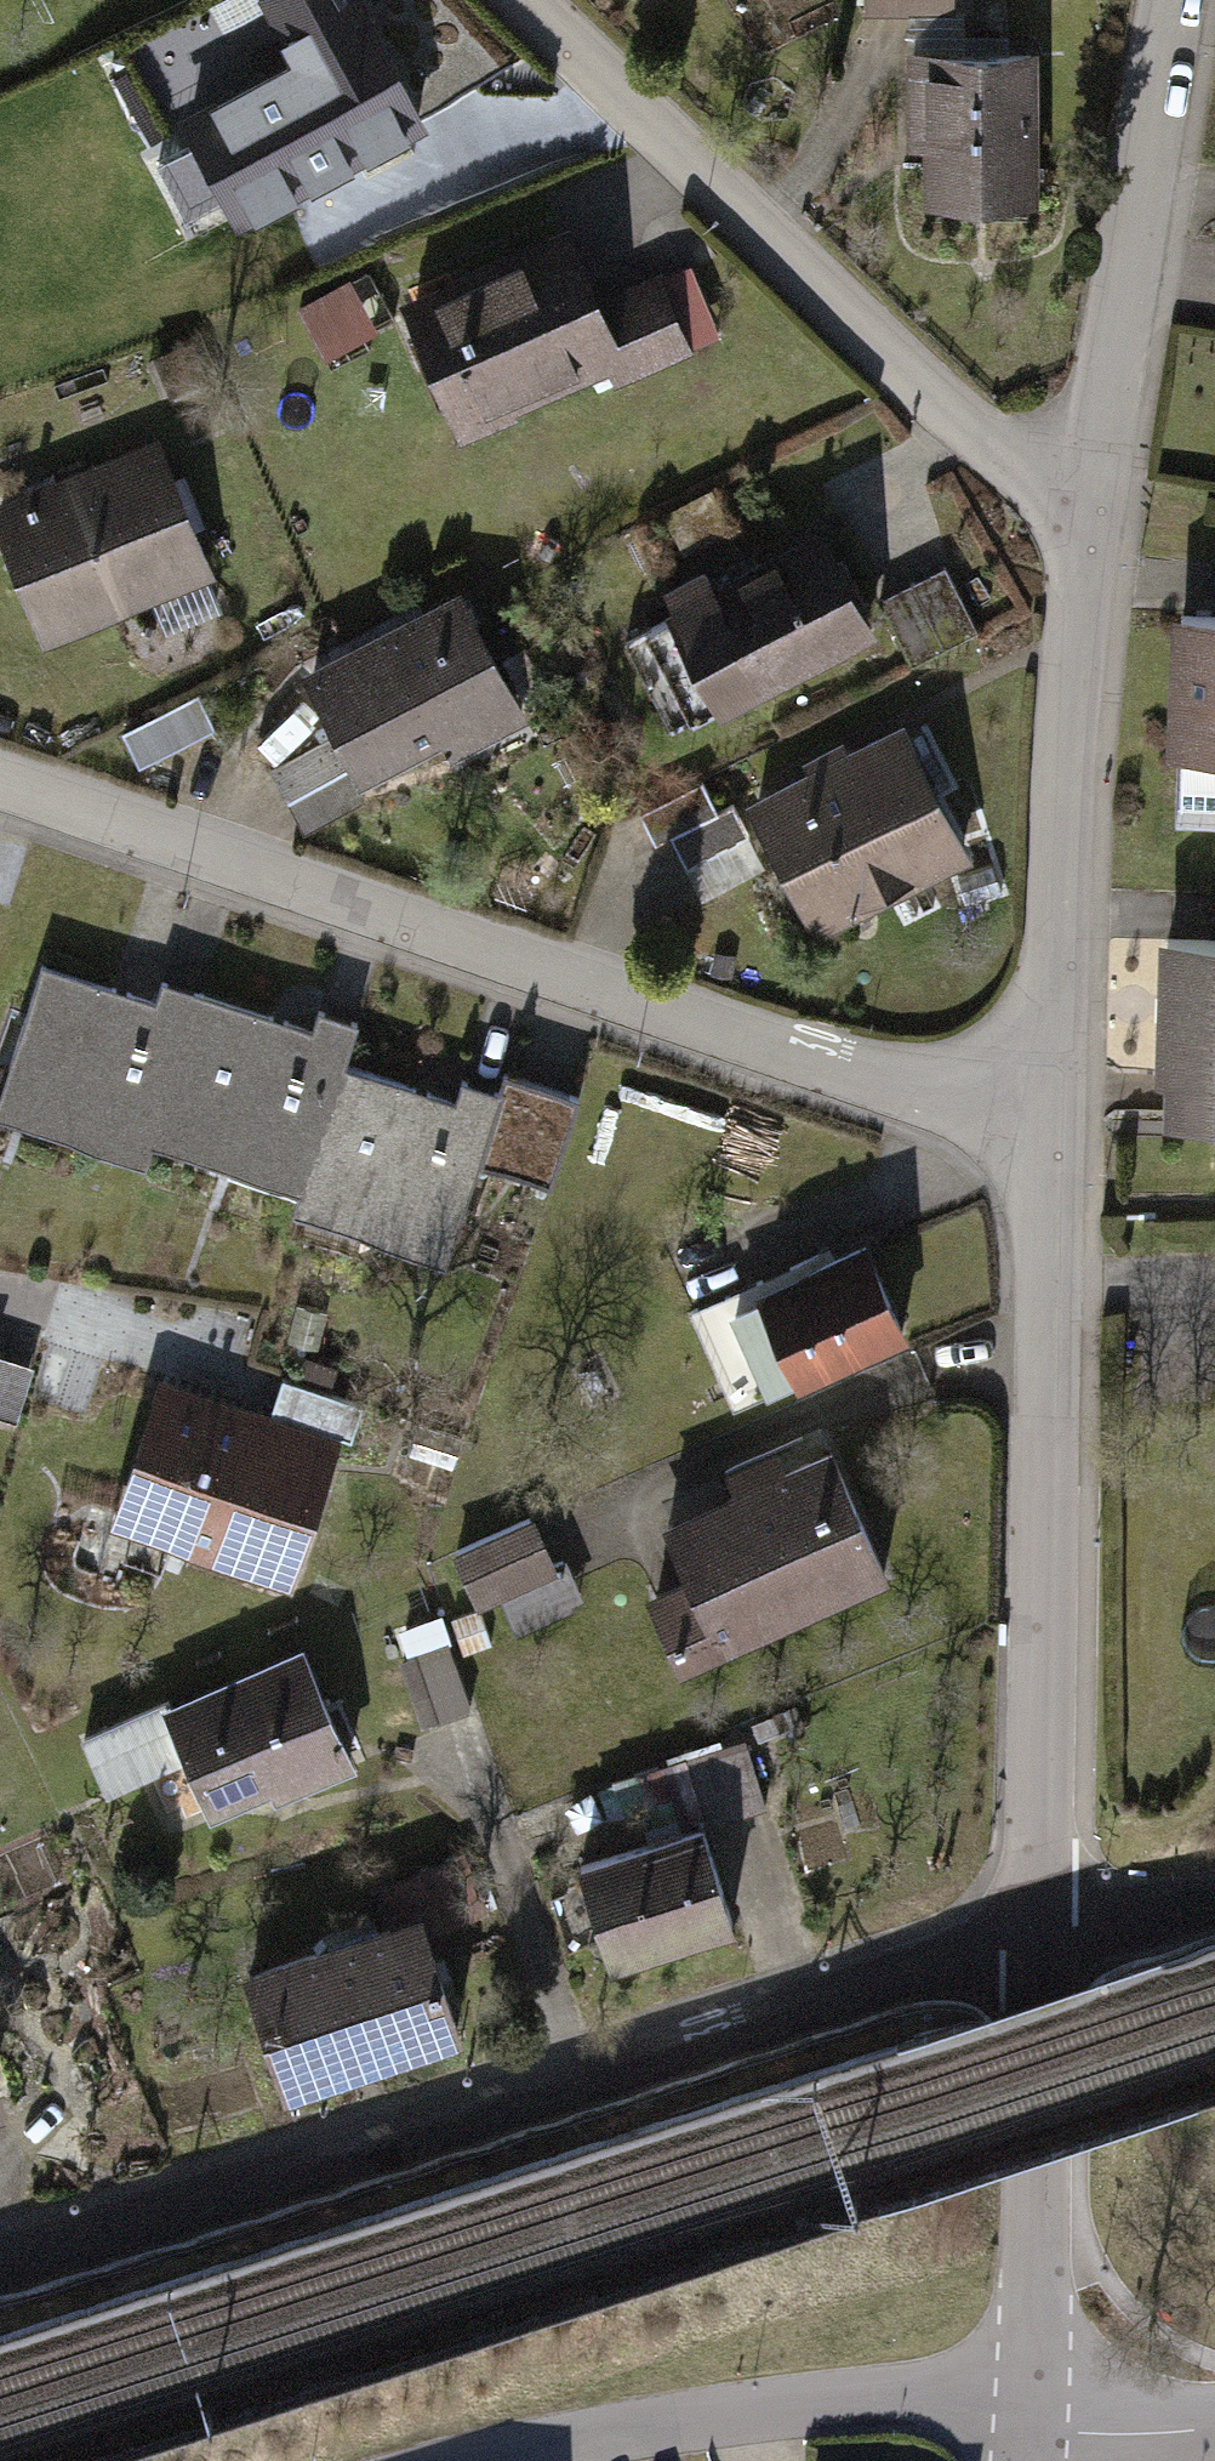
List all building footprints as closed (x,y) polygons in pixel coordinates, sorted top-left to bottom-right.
[(179,110),(241,223),(431,114),(368,0),(264,0),(293,50),(179,110)] [(1039,45),(912,49),(915,155),(928,154),(929,202),(1045,198),(1039,45)] [(630,357),(601,295),(575,240),(418,313),(472,430),(630,357)] [(601,295),(630,357),(633,364),(701,333),(668,263),(601,295)] [(358,275),(301,306),(332,362),(389,330),(358,275)] [(0,501),(0,517),(48,633),(213,565),(159,435),(0,501)] [(739,565),(676,591),(682,607),(638,625),(676,714),(884,626),(841,523),(793,543),(803,565),(749,588),(739,565)] [(948,566),(887,599),(920,659),(981,626),(948,566)] [(471,591),(313,667),(361,766),(440,728),(454,758),(533,720),(471,591)] [(1187,609),(1171,807),(1214,811),(1214,611),(1187,609)] [(919,729),(760,805),(821,932),(979,857),(919,729)] [(704,775),(635,807),(655,848),(675,838),(690,868),(746,841),(733,813),(723,817),(704,775)] [(1174,943),(1175,1107),(1214,1106),(1214,943),(1174,943)] [(197,986),(154,973),(147,995),(40,962),(0,1091),(0,1106),(146,1151),(152,1133),(197,986)] [(310,1181),(348,1057),(361,1016),(330,1006),(324,1025),(197,986),(152,1133),(310,1181)] [(348,1057),(310,1181),(304,1202),(442,1244),(470,1154),(493,1078),(469,1071),(462,1092),(348,1057)] [(493,1078),(470,1154),(551,1179),(580,1085),(499,1060),(493,1078)] [(883,1240),(775,1285),(811,1373),(920,1328),(883,1240)] [(811,1373),(775,1285),(768,1269),(692,1301),(735,1404),(811,1373)] [(337,1435),(159,1379),(116,1517),(294,1572),(337,1435)] [(701,1576),(659,1595),(690,1660),(899,1563),(835,1427),(738,1472),(747,1490),(676,1523),(701,1576)] [(541,1518),(460,1555),(490,1620),(571,1583),(541,1518)] [(312,1637),(168,1696),(217,1816),(361,1758),(312,1637)] [(679,1753),(695,1815),(771,1796),(755,1734),(679,1753)] [(717,1829),(588,1866),(618,1970),(747,1933),(717,1829)] [(431,1908),(255,1966),(297,2095),(474,2037),(431,1908)] [(16,2108),(0,2056),(0,2113),(16,2108)]
